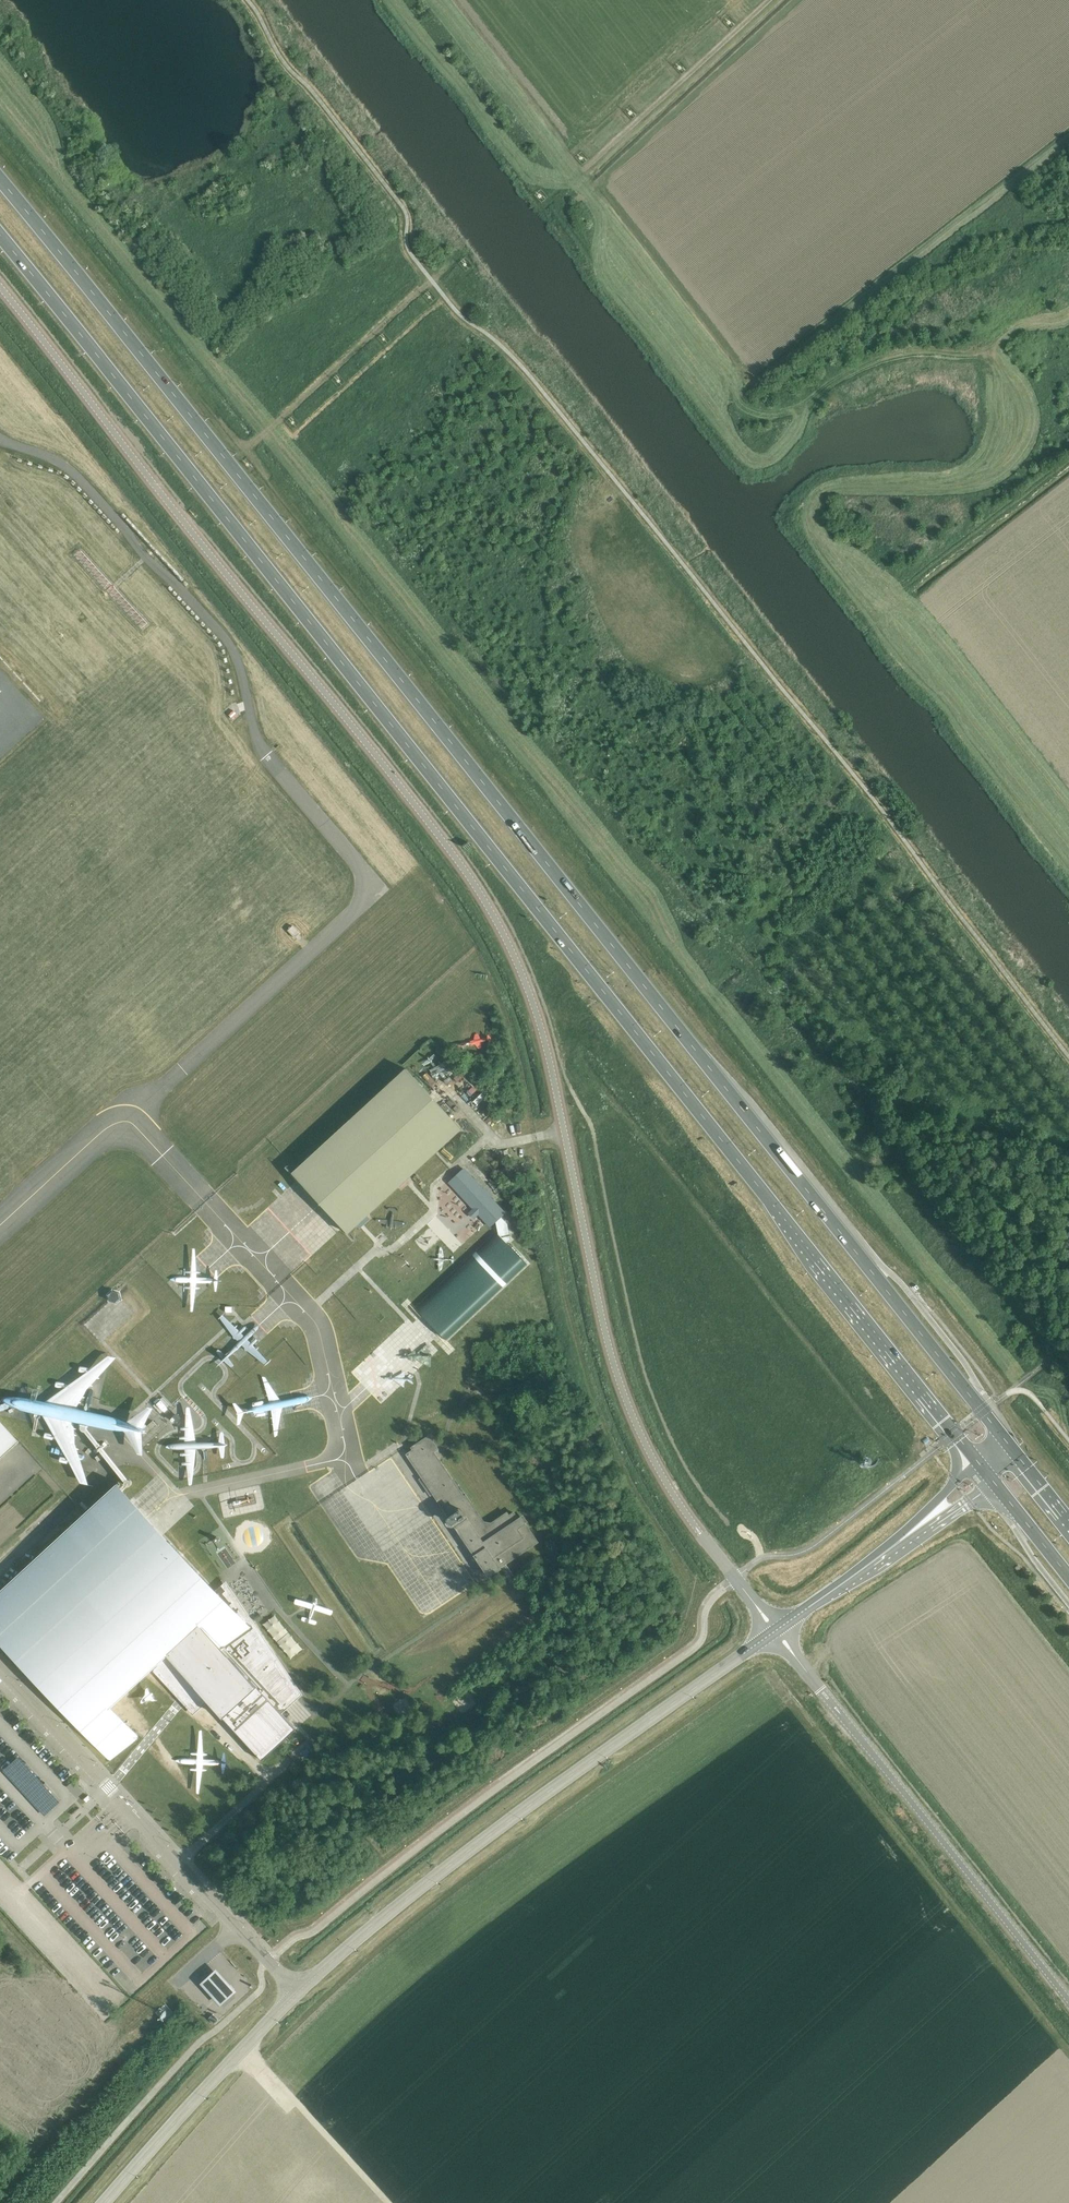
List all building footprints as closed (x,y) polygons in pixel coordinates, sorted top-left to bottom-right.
[(457,295),(462,302),(469,297),(464,290),(457,295)] [(421,1073),(430,1084),(439,1077),(431,1066),(421,1073)] [(462,1068),(452,1075),(457,1081),(467,1073),(462,1068)] [(452,1119),(437,1102),(406,1069),(292,1173),(320,1203),(348,1233),(349,1233),(356,1226),(360,1222),(369,1214),(406,1180),(462,1129),(454,1121),(452,1119)] [(473,1083),(468,1087),(478,1098),(483,1094),(473,1083)] [(449,1093),(441,1095),(443,1102),(451,1100),(449,1093)] [(252,1174),(261,1184),(268,1178),(258,1168),(252,1174)] [(496,1232),(416,1308),(431,1323),(446,1340),(527,1265),(506,1242),(510,1239),(507,1224),(500,1216),(504,1213),(464,1169),(450,1183),(476,1211),(490,1226),(495,1221),(498,1234),(496,1232)] [(108,1293),(109,1300),(116,1303),(122,1298),(121,1291),(114,1288),(108,1293)] [(226,1346),(231,1350),(223,1358),(228,1364),(241,1351),(232,1341),(226,1346)] [(105,1352),(65,1383),(72,1393),(112,1361),(105,1352)] [(79,1457),(70,1418),(61,1420),(65,1439),(57,1441),(59,1448),(61,1455),(68,1453),(75,1484),(85,1481),(80,1457),(79,1457)] [(140,1432),(145,1437),(157,1425),(153,1420),(140,1432)] [(17,1441),(0,1422),(0,1457),(17,1441)] [(123,1493),(128,1488),(130,1488),(131,1487),(132,1485),(132,1483),(131,1482),(130,1481),(129,1480),(128,1479),(89,1431),(88,1429),(88,1428),(89,1427),(89,1426),(82,1425),(81,1426),(81,1429),(81,1430),(83,1433),(85,1433),(125,1483),(125,1485),(120,1489),(123,1493)] [(469,1547),(470,1548),(470,1550),(473,1554),(475,1555),(475,1556),(476,1555),(478,1557),(479,1559),(478,1560),(479,1561),(483,1566),(482,1566),(489,1576),(500,1568),(499,1567),(500,1567),(510,1581),(517,1592),(523,1589),(515,1577),(505,1563),(537,1542),(525,1523),(522,1525),(514,1512),(509,1516),(507,1513),(491,1523),(491,1524),(490,1524),(489,1524),(488,1525),(487,1524),(486,1524),(485,1524),(484,1523),(484,1522),(466,1496),(465,1496),(466,1496),(464,1497),(461,1493),(461,1492),(460,1492),(459,1492),(457,1494),(452,1487),(456,1484),(455,1484),(438,1458),(437,1458),(436,1458),(432,1453),(438,1449),(429,1436),(412,1447),(414,1450),(407,1454),(413,1463),(415,1461),(418,1464),(420,1467),(418,1468),(418,1469),(418,1470),(426,1482),(427,1480),(431,1485),(428,1487),(427,1489),(427,1490),(429,1491),(430,1491),(432,1491),(433,1492),(433,1493),(455,1525),(455,1526),(455,1527),(458,1531),(459,1531),(460,1533),(460,1534),(463,1539),(464,1539),(465,1540),(465,1542),(468,1546),(469,1547)] [(168,1542),(146,1517),(131,1501),(123,1493),(120,1489),(117,1486),(120,1485),(118,1483),(86,1512),(0,1591),(0,1640),(106,1755),(105,1756),(109,1761),(139,1738),(135,1734),(133,1736),(107,1708),(152,1666),(180,1696),(178,1697),(181,1700),(184,1703),(184,1704),(186,1703),(193,1710),(206,1699),(208,1701),(262,1760),(296,1729),(282,1713),(280,1711),(295,1697),(299,1694),(281,1668),(275,1661),(277,1660),(260,1641),(263,1640),(259,1636),(256,1638),(243,1622),(249,1620),(231,1593),(223,1601),(216,1593),(170,1543),(169,1541),(168,1542)] [(338,1613),(340,1607),(301,1597),(300,1602),(320,1607),(317,1617),(310,1615),(309,1618),(319,1620),(321,1609),(338,1613)] [(383,1692),(394,1689),(391,1679),(379,1683),(383,1692)] [(270,1763),(281,1755),(277,1751),(267,1758),(270,1763)] [(201,1931),(209,1925),(203,1917),(195,1923),(201,1931)] [(218,1971),(202,1985),(222,2007),(238,1993),(218,1971)]
